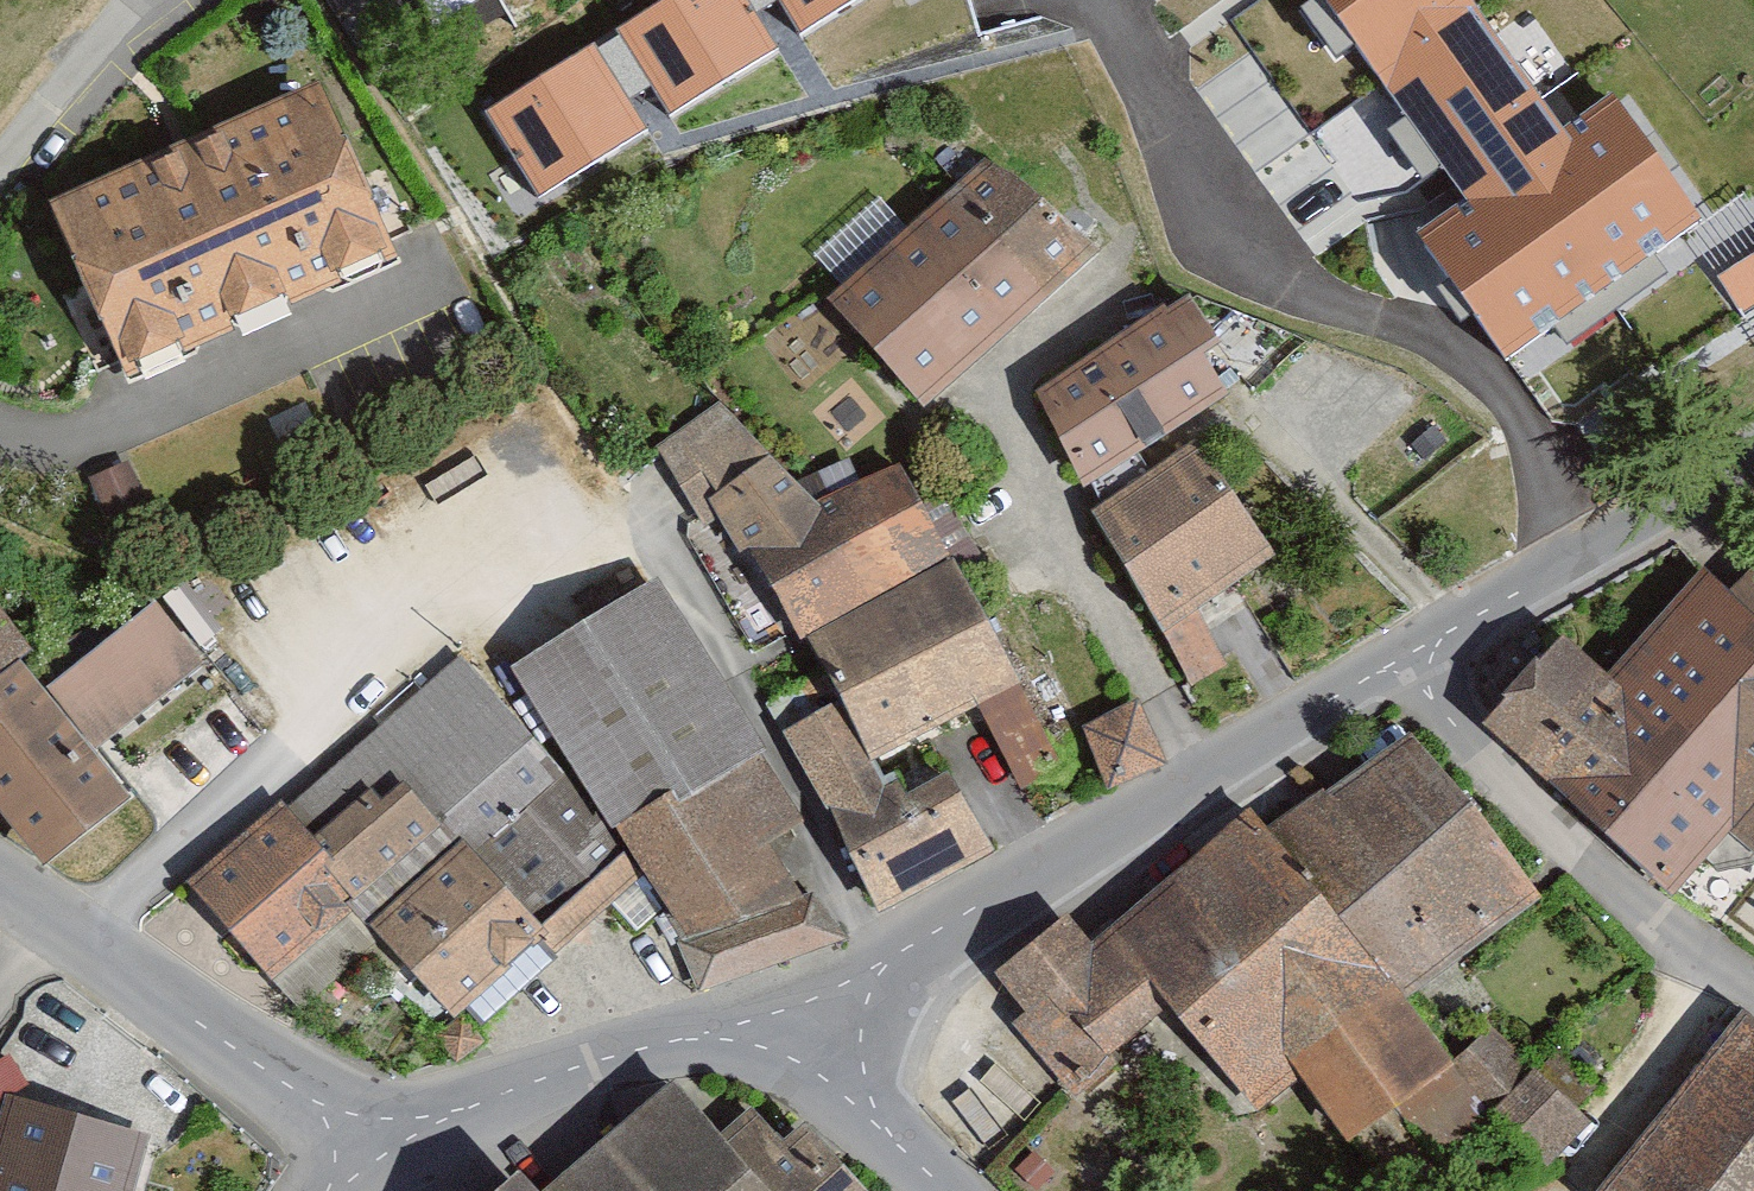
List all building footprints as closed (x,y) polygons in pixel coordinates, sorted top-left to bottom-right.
[(744,0),(673,0),(626,30),(675,107),(773,45),(744,0)] [(805,26),(846,0),(789,0),(805,26)] [(1418,225),(1509,352),(1704,213),(1614,86),(1565,121),(1478,0),(1332,0),(1468,190),(1418,225)] [(638,130),(590,53),(491,114),(540,192),(638,130)] [(62,207),(132,364),(385,251),(314,94),(62,207)] [(1074,264),(980,163),(817,314),(911,415),(1074,264)] [(1753,325),(1753,245),(1717,269),(1753,325)] [(1230,338),(1195,299),(1042,393),(1083,478),(1240,392),(1211,359),(1230,338)] [(1263,568),(1191,454),(1081,528),(1188,694),(1219,676),(1186,616),(1263,568)] [(807,510),(760,460),(703,511),(792,652),(941,572),(888,477),(807,510)] [(1462,723),(1664,897),(1727,824),(1753,848),(1753,549),(1718,590),(1690,566),(1604,667),(1550,621),(1462,723)] [(206,642),(243,600),(198,561),(162,603),(206,642)] [(860,768),(1009,691),(941,572),(792,652),(829,714),(860,768)] [(793,825),(649,589),(504,685),(632,891),(704,1002),(841,956),(760,853),(793,825)] [(154,603),(42,688),(22,661),(31,654),(0,613),(0,794),(44,852),(117,797),(83,752),(200,663),(154,603)] [(479,699),(455,671),(274,819),(304,851),(383,778),(430,834),(451,856),(538,946),(557,965),(632,891),(504,685),(479,699)] [(1154,770),(1128,711),(1074,739),(1100,798),(1154,770)] [(829,714),(773,743),(873,916),(985,853),(942,784),(883,808),(860,768),(829,714)] [(1295,1084),(1334,1143),(1450,1068),(1397,1006),(1538,912),(1405,747),(1260,832),(1246,813),(1087,948),(1058,923),(993,976),(1012,1016),(1007,1028),(1071,1106),(1164,1032),(1231,1120),(1295,1084)] [(268,812),(174,898),(259,989),(430,834),(383,778),(304,851),(274,819),(268,812)] [(451,856),(357,938),(448,1024),(538,946),(451,856)] [(1734,1014),(1595,1190),(1753,1190),(1753,1029),(1734,1014)] [(2,1096),(0,1104),(0,1190),(128,1190),(144,1140),(2,1096)] [(764,1120),(721,1153),(669,1103),(569,1190),(843,1190),(764,1120)]
